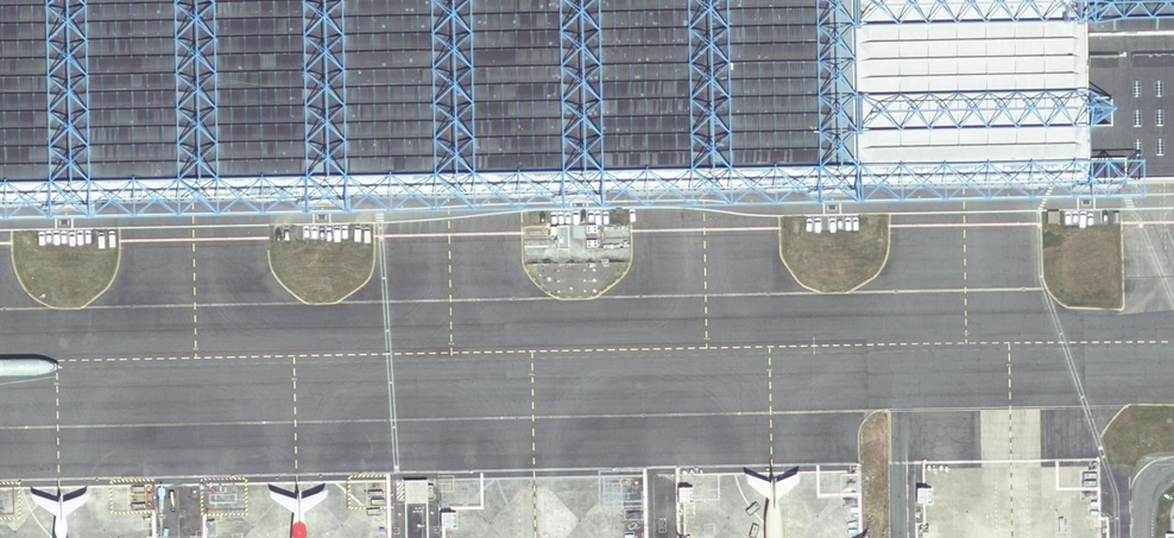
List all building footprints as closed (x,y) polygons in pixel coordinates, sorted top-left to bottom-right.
[(857,176),(853,0),(0,0),(0,205),(89,209),(89,193),(188,197),(345,204),(344,186),(448,191),(600,199),(599,184),(700,188),(858,194),(857,176)] [(857,176),(960,183),(1072,190),(1074,165),(1073,43),(1072,0),(853,0),(857,176)] [(1073,43),(1173,42),(1173,0),(1072,0),(1073,43)] [(1173,178),(1173,42),(1073,43),(1074,165),(1072,190),(1119,188),(1119,177),(1173,178)] [(571,249),(569,226),(568,226),(558,227),(560,250),(571,249)] [(427,503),(405,503),(406,537),(427,537),(427,503)]
